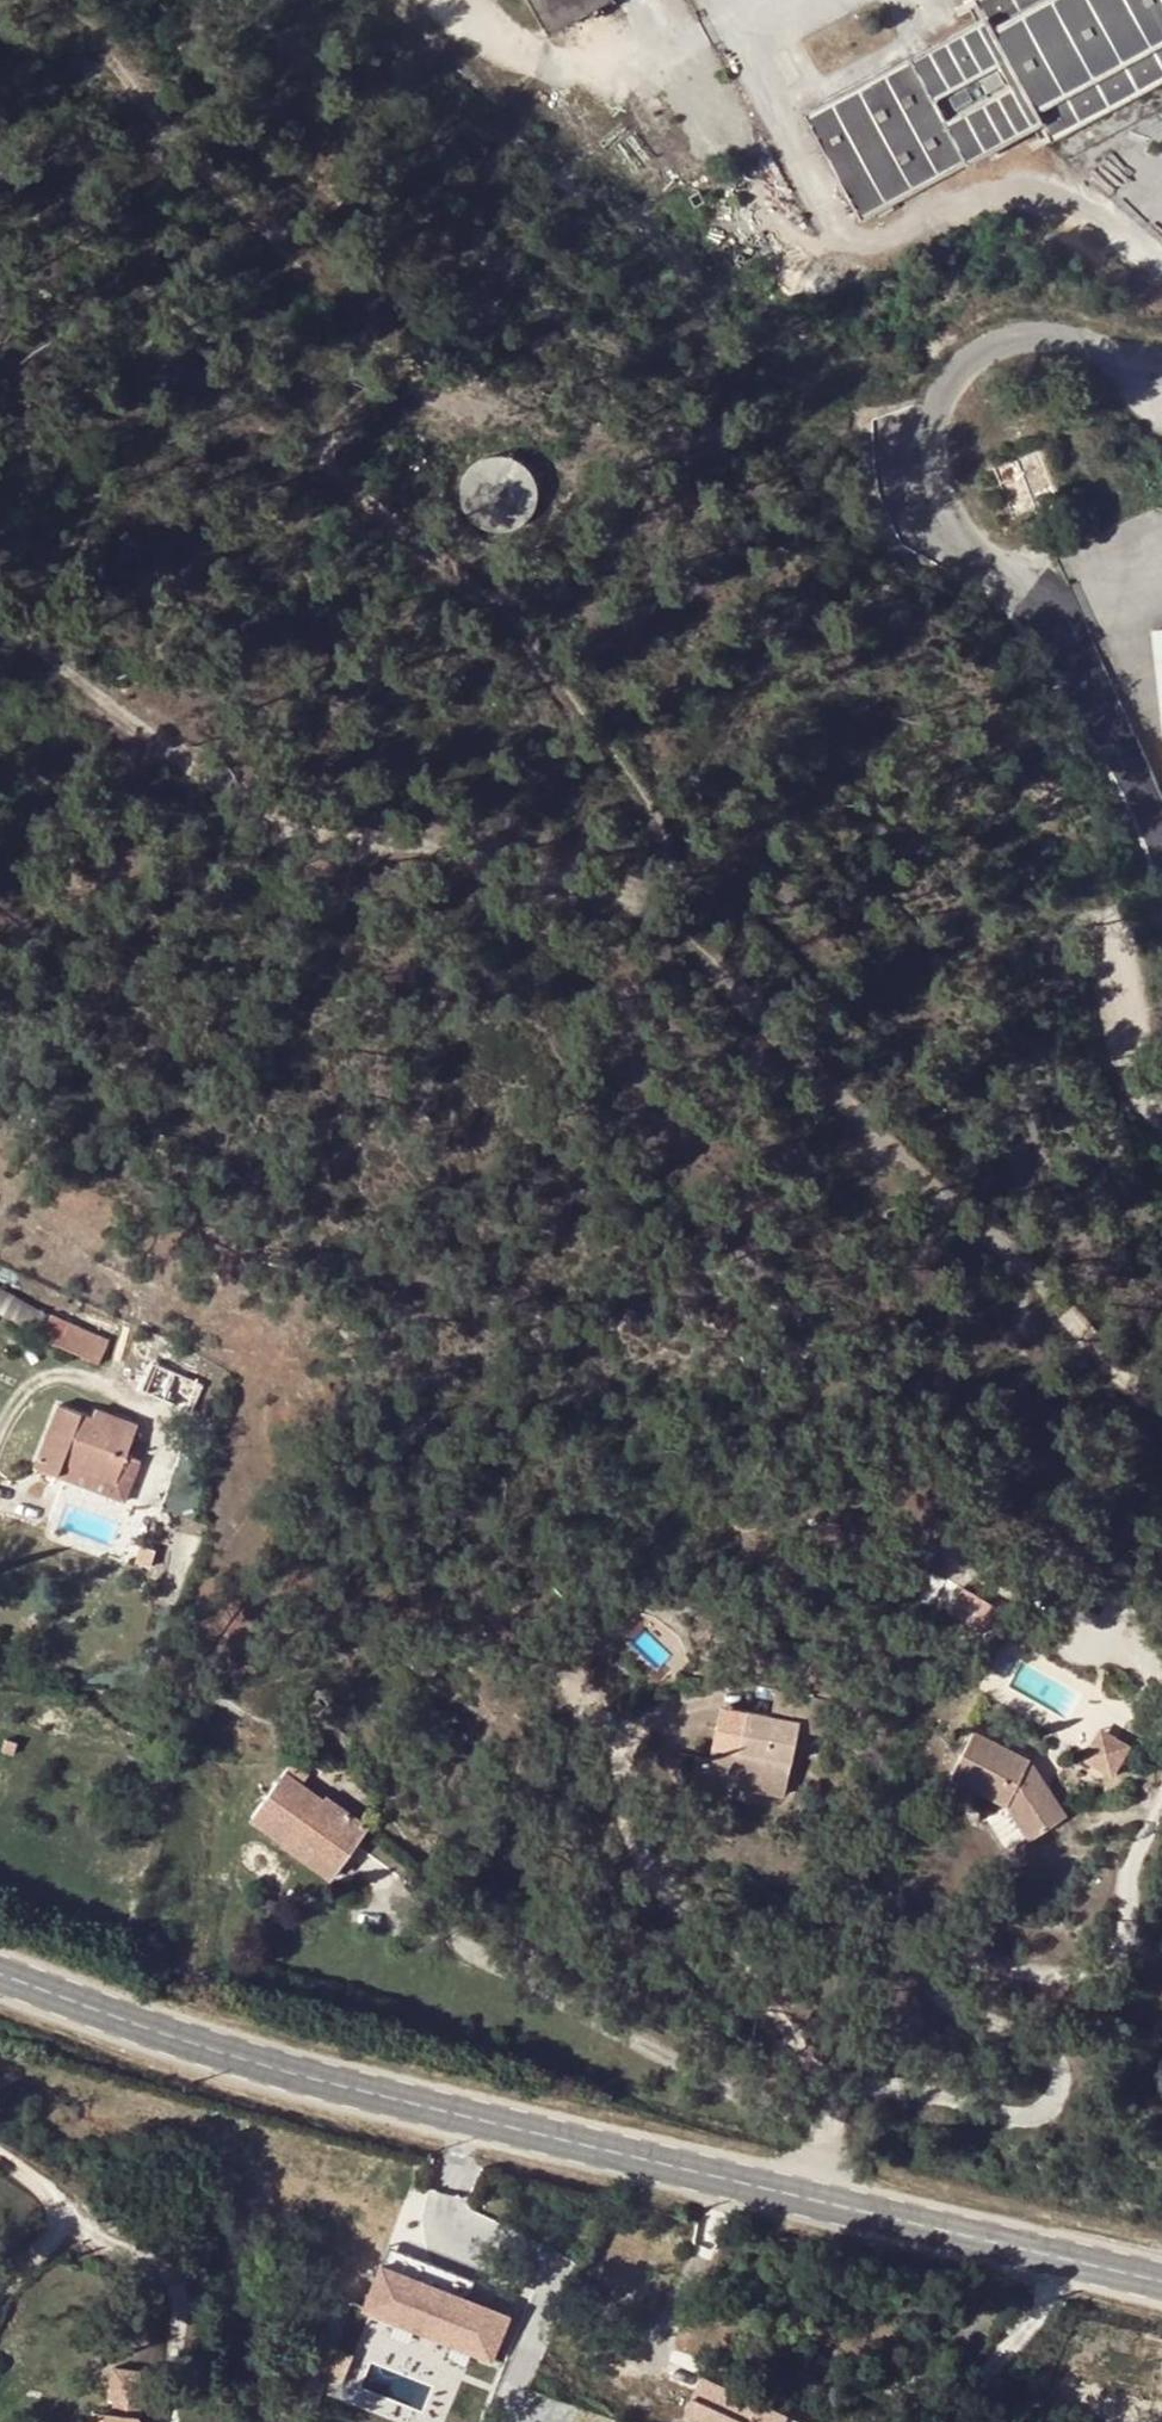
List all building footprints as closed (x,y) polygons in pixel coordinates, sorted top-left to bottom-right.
[(550,30),(605,0),(533,0),(550,30)] [(951,34),(925,47),(805,111),(863,219),(1041,123),(1049,139),(1108,108),(1113,117),(1125,110),(1133,125),(1161,110),(1161,0),(975,0),(984,16),(951,34)] [(820,283),(803,252),(764,272),(782,304),(820,283)] [(1061,497),(1042,449),(995,467),(1013,515),(1061,497)] [(529,520),(536,509),(539,497),(537,484),(532,472),(524,463),(512,457),(499,454),(485,457),(473,463),(464,473),(459,486),(459,500),(463,513),(471,523),(483,531),(495,534),(508,533),(520,528),(529,520)] [(1154,627),(1161,694),(1161,626),(1154,627)] [(50,1320),(108,1345),(110,1340),(53,1315),(50,1320)] [(59,1344),(99,1363),(108,1345),(50,1320),(43,1337),(59,1344)] [(165,1399),(192,1411),(203,1385),(177,1373),(156,1364),(144,1390),(165,1399)] [(66,1460),(117,1480),(127,1455),(138,1424),(98,1407),(94,1418),(60,1405),(36,1464),(60,1474),(66,1460)] [(127,1502),(143,1462),(127,1455),(117,1480),(66,1460),(60,1474),(127,1502)] [(733,1779),(782,1792),(799,1731),(824,1738),(833,1705),(780,1691),(774,1714),(735,1703),(729,1724),(737,1726),(733,1741),(715,1736),(711,1753),(709,1761),(735,1767),(733,1779)] [(1117,1775),(1128,1737),(1092,1727),(1081,1765),(1117,1775)] [(1033,1754),(973,1735),(960,1781),(1018,1799),(1047,1830),(1078,1802),(1033,1754)] [(735,1767),(709,1761),(711,1753),(697,1750),(689,1779),(731,1789),(733,1779),(735,1767)] [(357,1845),(370,1829),(327,1798),(324,1801),(286,1773),(252,1819),(282,1842),(290,1833),(328,1862),(348,1837),(357,1845)] [(282,1842),(331,1879),(357,1845),(348,1837),(328,1862),(290,1833),(282,1842)] [(354,2311),(489,2360),(507,2312),(372,2262),(354,2311)] [(704,2373),(685,2414),(704,2421),(786,2421),(790,2412),(704,2373)] [(139,2409),(145,2409),(147,2377),(108,2374),(106,2404),(111,2405),(111,2419),(98,2419),(98,2421),(137,2421),(139,2409)]
